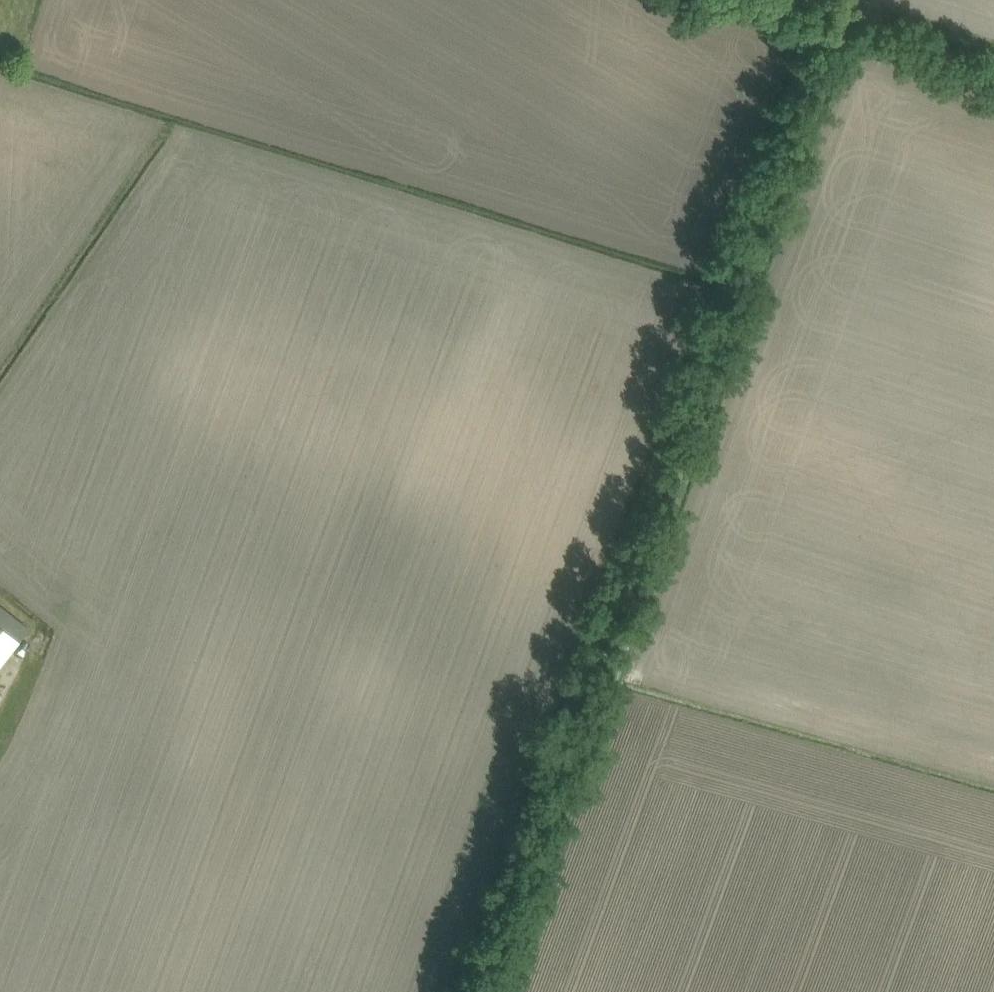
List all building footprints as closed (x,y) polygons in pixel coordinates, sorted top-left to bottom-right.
[(20,643),(0,627),(0,669),(20,643)]
